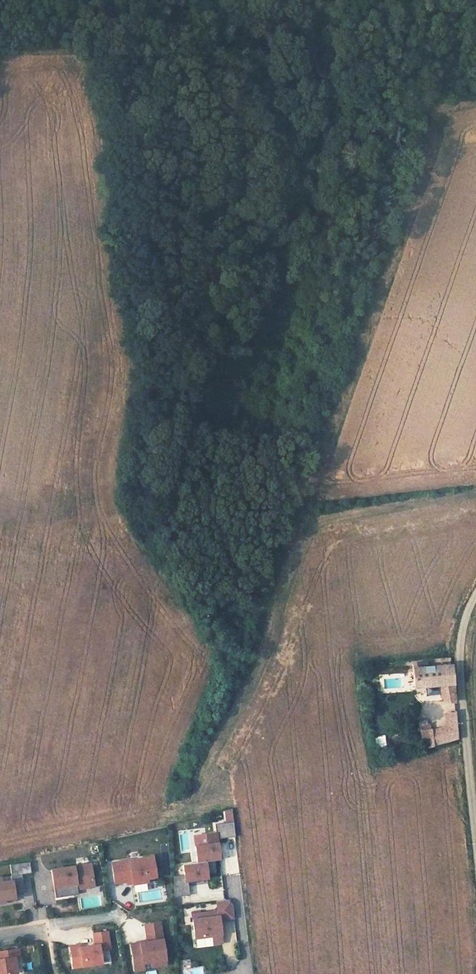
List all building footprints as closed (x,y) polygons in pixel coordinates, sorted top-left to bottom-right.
[(418,667),(413,667),(414,687),(439,685),(440,693),(443,700),(455,701),(451,664),(427,666),(426,662),(417,663),(418,667)] [(456,711),(445,712),(448,741),(458,738),(456,711)] [(429,729),(421,732),(424,747),(433,745),(429,729)] [(195,845),(197,862),(214,859),(219,858),(216,838),(235,835),(231,808),(224,809),(226,821),(214,823),(215,832),(205,833),(207,843),(195,845)] [(205,833),(193,835),(195,845),(207,843),(205,833)] [(225,873),(238,872),(237,840),(222,840),(223,854),(224,854),(225,873)] [(152,857),(111,863),(114,883),(126,881),(131,880),(132,884),(147,882),(146,878),(145,872),(154,870),(152,857)] [(216,871),(214,859),(197,862),(183,863),(184,874),(173,876),(175,896),(190,894),(188,880),(207,877),(207,872),(216,871)] [(91,864),(51,871),(56,898),(74,895),(73,890),(78,889),(94,887),(91,864)] [(3,903),(3,900),(8,899),(8,902),(14,901),(14,896),(24,894),(21,875),(10,876),(11,881),(0,883),(0,903),(3,903)] [(81,897),(83,908),(102,905),(100,894),(81,897)] [(234,916),(232,902),(227,898),(216,899),(218,909),(191,913),(195,937),(213,934),(214,942),(222,941),(219,918),(234,916)] [(28,908),(28,919),(46,920),(46,908),(28,908)] [(160,919),(145,922),(148,939),(131,941),(135,968),(144,967),(143,961),(152,959),(161,958),(159,946),(164,946),(160,919)] [(109,946),(107,929),(93,931),(95,943),(79,945),(79,942),(70,944),(73,965),(101,960),(100,948),(109,946)] [(238,945),(229,946),(230,955),(239,954),(238,945)] [(161,958),(152,959),(153,964),(167,962),(164,946),(159,946),(161,958)] [(0,950),(0,973),(16,971),(14,956),(19,955),(17,947),(0,950)] [(230,955),(224,956),(226,969),(241,968),(239,954),(230,955)]
